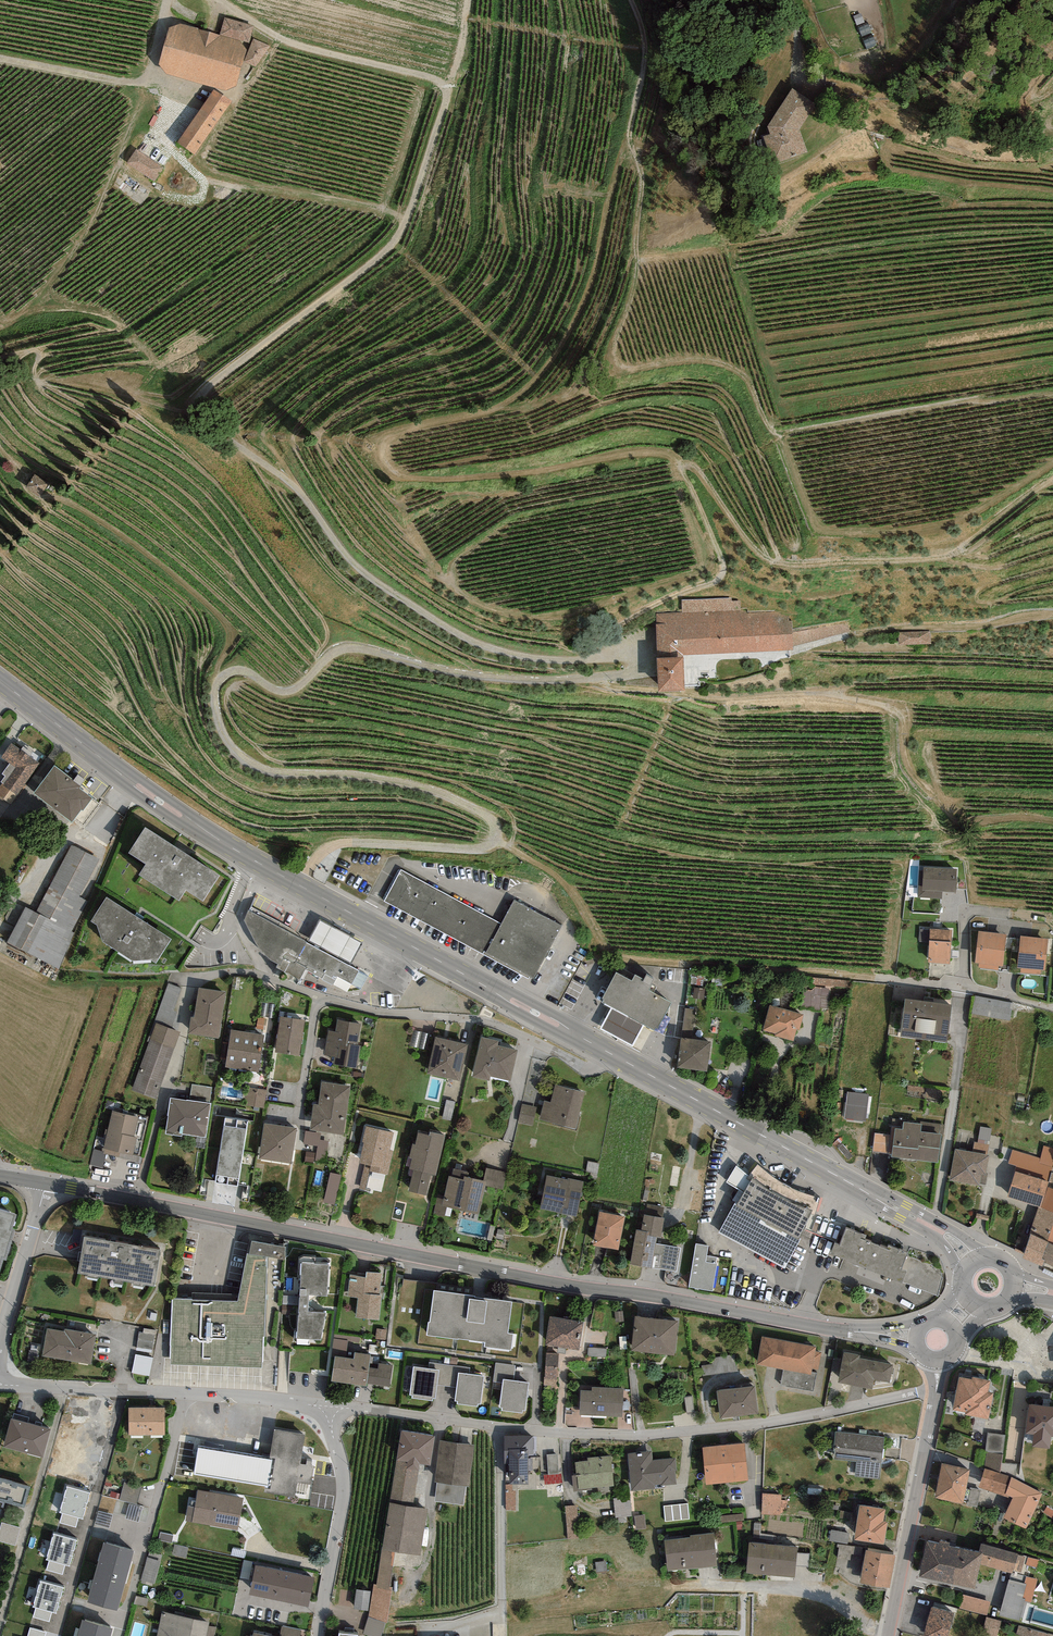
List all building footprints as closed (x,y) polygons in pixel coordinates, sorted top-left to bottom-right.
[(225,18),(221,35),(240,40),(249,43),(254,27),(225,18)] [(221,35),(181,23),(170,27),(159,64),(166,74),(226,91),(236,87),(248,50),(240,40),(221,35)] [(270,46),(253,39),(245,62),(256,67),(270,46)] [(816,105),(792,88),(767,126),(770,134),(763,136),(773,165),(808,152),(799,129),(816,105)] [(232,102),(214,89),(177,142),(195,154),(232,102)] [(164,168),(137,149),(126,164),(154,182),(164,168)] [(44,488),(30,477),(20,490),(34,501),(44,488)] [(683,613),(741,611),(741,601),(732,601),(732,598),(682,600),(683,613)] [(659,691),(685,691),(684,655),(793,650),(793,646),(792,629),(792,621),(788,620),(789,615),(775,611),(747,613),(747,611),(741,611),(683,613),(656,613),(658,658),(656,658),(659,691)] [(848,621),(792,629),(793,646),(851,631),(848,621)] [(11,741),(0,757),(9,763),(2,773),(6,776),(0,785),(0,817),(3,819),(42,762),(11,741)] [(54,766),(33,793),(71,823),(81,809),(83,811),(92,799),(80,789),(81,787),(80,786),(73,780),(54,766)] [(78,775),(73,780),(80,786),(85,780),(78,775)] [(221,875),(145,827),(128,853),(146,865),(139,875),(179,900),(185,891),(203,903),(221,875)] [(99,859),(71,846),(35,914),(26,907),(9,942),(59,969),(75,934),(72,933),(87,901),(79,897),(99,859)] [(502,925),(399,869),(382,901),(531,982),(561,927),(515,902),(502,925)] [(956,872),(917,869),(915,900),(939,901),(939,894),(954,895),(956,872)] [(171,940),(107,898),(90,921),(96,924),(103,942),(133,962),(149,960),(155,964),(171,940)] [(307,944),(248,912),(244,920),(263,958),(299,978),(305,968),(353,994),(360,993),(364,990),(370,978),(349,968),(355,956),(361,945),(319,922),(313,934),(307,944)] [(952,933),(931,930),(927,965),(948,967),(952,933)] [(1005,937),(980,934),(976,964),(1002,967),(1005,937)] [(1048,942),(1020,938),(1017,969),(1044,972),(1048,942)] [(647,988),(631,979),(628,984),(609,975),(595,1003),(610,1011),(603,1024),(600,1031),(629,1046),(633,1039),(638,1028),(651,1035),(666,1006),(644,994),(647,988)] [(181,988),(168,984),(155,1025),(172,1031),(178,1013),(173,1012),(181,988)] [(829,985),(804,984),(803,1006),(829,1007),(829,985)] [(219,1039),(226,992),(198,989),(194,1018),(191,1017),(188,1034),(219,1039)] [(1012,1004),(975,998),(973,1014),(1009,1019),(1012,1004)] [(951,1006),(905,999),(900,1036),(946,1042),(951,1006)] [(683,1025),(694,1027),(697,1008),(686,1006),(683,1025)] [(802,1016),(770,1007),(762,1035),(795,1043),(802,1016)] [(306,1022),(280,1017),(274,1052),(299,1057),(306,1022)] [(359,1024),(336,1021),(334,1033),(327,1031),(323,1055),(332,1056),(330,1064),(355,1068),(359,1042),(356,1042),(359,1024)] [(172,1031),(155,1025),(132,1091),(157,1100),(180,1034),(172,1031)] [(424,1047),(427,1033),(415,1030),(413,1044),(424,1047)] [(265,1036),(231,1031),(225,1067),(259,1072),(265,1036)] [(469,1046),(436,1038),(428,1075),(461,1083),(469,1046)] [(496,1042),(479,1039),(470,1080),(488,1084),(489,1079),(510,1083),(517,1051),(495,1047),(496,1042)] [(712,1044),(681,1040),(677,1070),(708,1074),(712,1044)] [(211,1095),(213,1086),(193,1081),(191,1090),(211,1095)] [(351,1087),(323,1082),(319,1106),(314,1105),(310,1130),(343,1135),(351,1087)] [(584,1093),(553,1086),(548,1107),(540,1105),(536,1123),(576,1132),(584,1093)] [(267,1090),(248,1088),(245,1108),(265,1110),(267,1090)] [(869,1095),(848,1093),(845,1120),(866,1122),(869,1095)] [(213,1103),(170,1097),(164,1134),(182,1137),(183,1133),(207,1137),(213,1103)] [(534,1109),(521,1107),(518,1124),(531,1127),(534,1109)] [(140,1118),(112,1112),(103,1153),(132,1159),(140,1118)] [(297,1128),(264,1123),(259,1159),(291,1164),(297,1128)] [(904,1124),(903,1132),(895,1131),(892,1158),(937,1164),(939,1164),(943,1136),(922,1134),(923,1126),(904,1124)] [(987,1153),(992,1127),(980,1125),(974,1151),(987,1153)] [(394,1133),(366,1126),(362,1142),(364,1143),(360,1163),(365,1165),(359,1189),(366,1191),(371,1171),(385,1174),(388,1175),(393,1152),(390,1151),(394,1133)] [(248,1130),(224,1127),(216,1178),(240,1181),(248,1130)] [(875,1131),(872,1149),(890,1152),(892,1133),(875,1131)] [(322,1134),(306,1132),(304,1144),(318,1146),(316,1161),(325,1163),(328,1142),(321,1141),(322,1134)] [(445,1140),(417,1134),(409,1172),(414,1173),(410,1192),(426,1196),(430,1176),(437,1177),(445,1140)] [(1012,1151),(1008,1165),(1016,1167),(1015,1173),(1048,1182),(1052,1165),(1052,1149),(1043,1146),(1040,1159),(1012,1151)] [(989,1157),(955,1151),(950,1181),(979,1187),(981,1176),(986,1177),(989,1157)] [(315,1154),(306,1152),(305,1162),(313,1163),(315,1154)] [(787,1188),(758,1166),(749,1177),(737,1167),(727,1185),(741,1193),(720,1235),(786,1270),(820,1198),(787,1188)] [(444,1196),(438,1194),(434,1213),(444,1215),(446,1206),(479,1214),(486,1186),(487,1181),(483,1181),(469,1177),(470,1172),(454,1168),(452,1177),(449,1176),(444,1196)] [(506,1172),(486,1168),(483,1181),(487,1181),(486,1186),(503,1189),(506,1172)] [(1048,1182),(1015,1173),(1008,1198),(1039,1207),(1041,1208),(1047,1187),(1048,1182)] [(342,1176),(330,1174),(323,1202),(335,1205),(342,1176)] [(585,1183),(548,1176),(541,1210),(578,1218),(585,1183)] [(1047,1187),(1041,1208),(1052,1213),(1052,1189),(1047,1187)] [(1039,1207),(1029,1234),(1031,1235),(1048,1243),(1052,1225),(1052,1213),(1041,1208),(1039,1207)] [(0,1209),(0,1268),(13,1228),(17,1214),(0,1209)] [(626,1216),(599,1212),(593,1245),(619,1249),(626,1216)] [(664,1219),(643,1215),(641,1230),(636,1230),(630,1264),(676,1271),(680,1249),(655,1244),(656,1237),(661,1238),(664,1219)] [(505,1232),(498,1230),(496,1239),(503,1240),(505,1232)] [(865,1238),(846,1230),(839,1248),(835,1246),(831,1257),(902,1284),(902,1282),(906,1273),(902,1272),(908,1256),(891,1250),(890,1253),(864,1243),(865,1238)] [(1048,1243),(1031,1235),(1025,1255),(1043,1262),(1043,1261),(1044,1259),(1042,1259),(1048,1243)] [(159,1250),(84,1238),(78,1273),(153,1286),(159,1250)] [(238,1304),(173,1300),(172,1366),(262,1369),(268,1258),(284,1261),(287,1248),(253,1243),(250,1256),(247,1256),(238,1304)] [(1043,1261),(1052,1266),(1052,1246),(1048,1243),(1042,1259),(1044,1259),(1043,1261)] [(708,1246),(695,1244),(688,1288),(713,1291),(719,1257),(707,1255),(708,1246)] [(940,1268),(908,1256),(902,1272),(906,1273),(902,1282),(937,1295),(943,1279),(940,1268)] [(329,1266),(301,1264),(295,1343),(324,1345),(326,1316),(307,1315),(308,1297),(326,1298),(329,1266)] [(366,1278),(351,1277),(349,1299),(359,1300),(357,1319),(382,1322),(386,1271),(367,1270),(366,1278)] [(513,1302),(434,1292),(428,1336),(487,1343),(487,1348),(513,1351),(515,1335),(509,1335),(513,1302)] [(284,1295),(283,1303),(297,1304),(297,1295),(284,1295)] [(583,1323),(550,1318),(546,1345),(579,1350),(583,1323)] [(678,1322),(637,1318),(634,1352),(675,1356),(678,1322)] [(139,1328),(137,1351),(154,1352),(156,1330),(139,1328)] [(64,1332),(47,1329),(42,1357),(91,1366),(96,1335),(65,1329),(64,1332)] [(387,1331),(377,1330),(375,1340),(386,1341),(387,1331)] [(816,1348),(762,1337),(756,1365),(783,1371),(780,1385),(814,1393),(823,1353),(815,1351),(816,1348)] [(604,1349),(588,1348),(588,1357),(604,1357),(604,1349)] [(859,1355),(843,1352),(837,1384),(871,1390),(873,1381),(889,1384),(893,1364),(859,1358),(859,1355)] [(136,1353),(132,1372),(150,1375),(154,1356),(136,1353)] [(353,1361),(335,1358),(331,1381),(366,1387),(366,1384),(390,1388),(394,1367),(378,1364),(377,1371),(369,1369),(372,1356),(354,1353),(353,1361)] [(559,1355),(546,1354),(544,1387),(557,1388),(559,1355)] [(712,1365),(701,1366),(702,1376),(737,1373),(736,1355),(711,1357),(712,1365)] [(515,1367),(496,1365),(494,1382),(501,1383),(498,1407),(525,1410),(528,1383),(513,1381),(515,1367)] [(438,1371),(413,1368),(409,1397),(434,1401),(438,1371)] [(483,1378),(460,1375),(456,1404),(479,1407),(483,1378)] [(972,1380),(959,1378),(954,1411),(966,1412),(966,1415),(991,1419),(995,1394),(988,1393),(990,1380),(987,1379),(972,1377),(972,1380)] [(755,1385),(717,1390),(720,1417),(758,1413),(755,1385)] [(592,1391),(580,1390),(579,1415),(622,1417),(624,1388),(593,1387),(592,1391)] [(1029,1404),(1026,1433),(1035,1434),(1033,1446),(1051,1448),(1052,1436),(1052,1437),(1052,1407),(1029,1404)] [(164,1407),(127,1408),(128,1435),(165,1434),(164,1407)] [(50,1429),(11,1419),(4,1448),(43,1458),(50,1429)] [(270,1458),(198,1447),(193,1474),(267,1486),(266,1491),(295,1495),(298,1482),(312,1484),(315,1465),(301,1463),(305,1435),(274,1430),(270,1458)] [(435,1436),(401,1430),(396,1459),(407,1461),(419,1463),(430,1465),(435,1436)] [(1000,1469),(1007,1435),(990,1431),(982,1466),(1000,1469)] [(884,1437),(836,1433),(833,1459),(856,1462),(855,1477),(880,1480),(884,1437)] [(534,1436),(505,1435),(504,1464),(509,1464),(509,1482),(528,1483),(528,1471),(533,1471),(534,1436)] [(474,1445),(440,1441),(435,1481),(437,1481),(466,1486),(469,1487),(474,1445)] [(745,1443),(702,1447),(706,1484),(748,1480),(745,1443)] [(652,1451),(628,1453),(631,1491),(654,1489),(654,1486),(678,1484),(675,1458),(653,1460),(652,1451)] [(546,1453),(548,1483),(562,1482),(560,1452),(546,1453)] [(588,1461),(575,1462),(578,1490),(614,1486),(611,1456),(588,1458),(588,1461)] [(407,1461),(396,1459),(389,1503),(413,1506),(419,1463),(407,1461)] [(970,1469),(942,1464),(935,1497),(963,1503),(970,1469)] [(1012,1477),(985,1469),(978,1486),(1005,1496),(1012,1498),(1004,1519),(1026,1529),(1042,1492),(1012,1477)] [(0,1478),(0,1501),(24,1508),(30,1487),(0,1478)] [(466,1486),(437,1481),(435,1501),(464,1505),(466,1486)] [(137,1502),(141,1487),(124,1483),(120,1498),(137,1502)] [(513,1484),(505,1484),(506,1510),(516,1510),(516,1490),(513,1490),(513,1484)] [(88,1494),(66,1488),(60,1513),(62,1513),(59,1522),(75,1527),(78,1518),(82,1519),(88,1494)] [(244,1499),(197,1491),(192,1522),(239,1530),(244,1499)] [(782,1495),(764,1493),(762,1514),(780,1516),(782,1495)] [(630,1497),(614,1497),(615,1517),(631,1517),(630,1497)] [(577,1502),(565,1503),(568,1538),(580,1537),(577,1502)] [(413,1506),(389,1503),(377,1585),(389,1587),(395,1552),(420,1555),(427,1509),(413,1506)] [(688,1503),(665,1506),(667,1522),(690,1519),(688,1503)] [(885,1508),(859,1504),(853,1540),(884,1545),(887,1523),(883,1522),(885,1508)] [(742,1512),(720,1515),(721,1521),(743,1518),(742,1512)] [(2,1522),(0,1528),(0,1541),(14,1545),(20,1528),(2,1522)] [(173,1532),(160,1531),(159,1540),(172,1542),(173,1532)] [(849,1534),(831,1531),(829,1541),(842,1544),(847,1544),(849,1534)] [(691,1538),(664,1540),(666,1571),(718,1566),(715,1533),(691,1535),(691,1538)] [(76,1541),(53,1535),(47,1560),(49,1560),(47,1570),(63,1574),(65,1565),(69,1566),(76,1541)] [(979,1552),(927,1540),(919,1576),(974,1588),(980,1564),(982,1553),(979,1552)] [(134,1550),(104,1542),(87,1601),(118,1611),(134,1550)] [(981,1543),(979,1552),(982,1553),(980,1564),(1012,1574),(1013,1570),(1017,1555),(1018,1554),(981,1543)] [(187,1546),(174,1544),(172,1552),(186,1555),(187,1546)] [(247,1548),(233,1545),(231,1552),(245,1555),(247,1548)] [(797,1549),(749,1545),(747,1574),(795,1578),(797,1549)] [(163,1552),(150,1548),(141,1577),(155,1580),(163,1552)] [(896,1556),(865,1551),(860,1583),(890,1588),(896,1556)] [(1025,1557),(1017,1555),(1013,1570),(1021,1572),(1025,1557)] [(253,1560),(243,1558),(240,1575),(250,1577),(253,1560)] [(1040,1562),(1028,1558),(1026,1564),(1038,1568),(1040,1562)] [(314,1570),(257,1559),(252,1586),(308,1597),(314,1570)] [(1026,1577),(1024,1584),(1026,1585),(1023,1598),(1026,1599),(1025,1601),(1031,1602),(1037,1580),(1026,1577)] [(1024,1584),(1009,1580),(1000,1615),(1020,1621),(1025,1601),(1026,1599),(1023,1598),(1026,1585),(1024,1584)] [(63,1588),(40,1583),(34,1608),(36,1608),(34,1617),(50,1621),(52,1612),(56,1614),(63,1588)] [(389,1587),(377,1585),(373,1585),(368,1616),(387,1623),(393,1588),(389,1587)] [(370,1592),(356,1590),(353,1609),(368,1611),(370,1592)] [(147,1596),(136,1594),(135,1602),(146,1604),(147,1596)] [(991,1601),(962,1594),(959,1608),(987,1615),(991,1601)] [(931,1607),(924,1635),(948,1635),(954,1613),(931,1607)] [(162,1611),(157,1635),(214,1635),(216,1628),(209,1627),(210,1621),(162,1611)] [(368,1616),(363,1634),(369,1635),(382,1635),(387,1623),(368,1616)] [(986,1618),(982,1635),(988,1635),(998,1635),(1001,1621),(986,1618)] [(82,1619),(77,1635),(111,1635),(113,1628),(82,1619)] [(1020,1625),(1017,1635),(1049,1635),(1050,1632),(1020,1625)] [(301,1630),(282,1626),(280,1635),(300,1635),(301,1630)]
